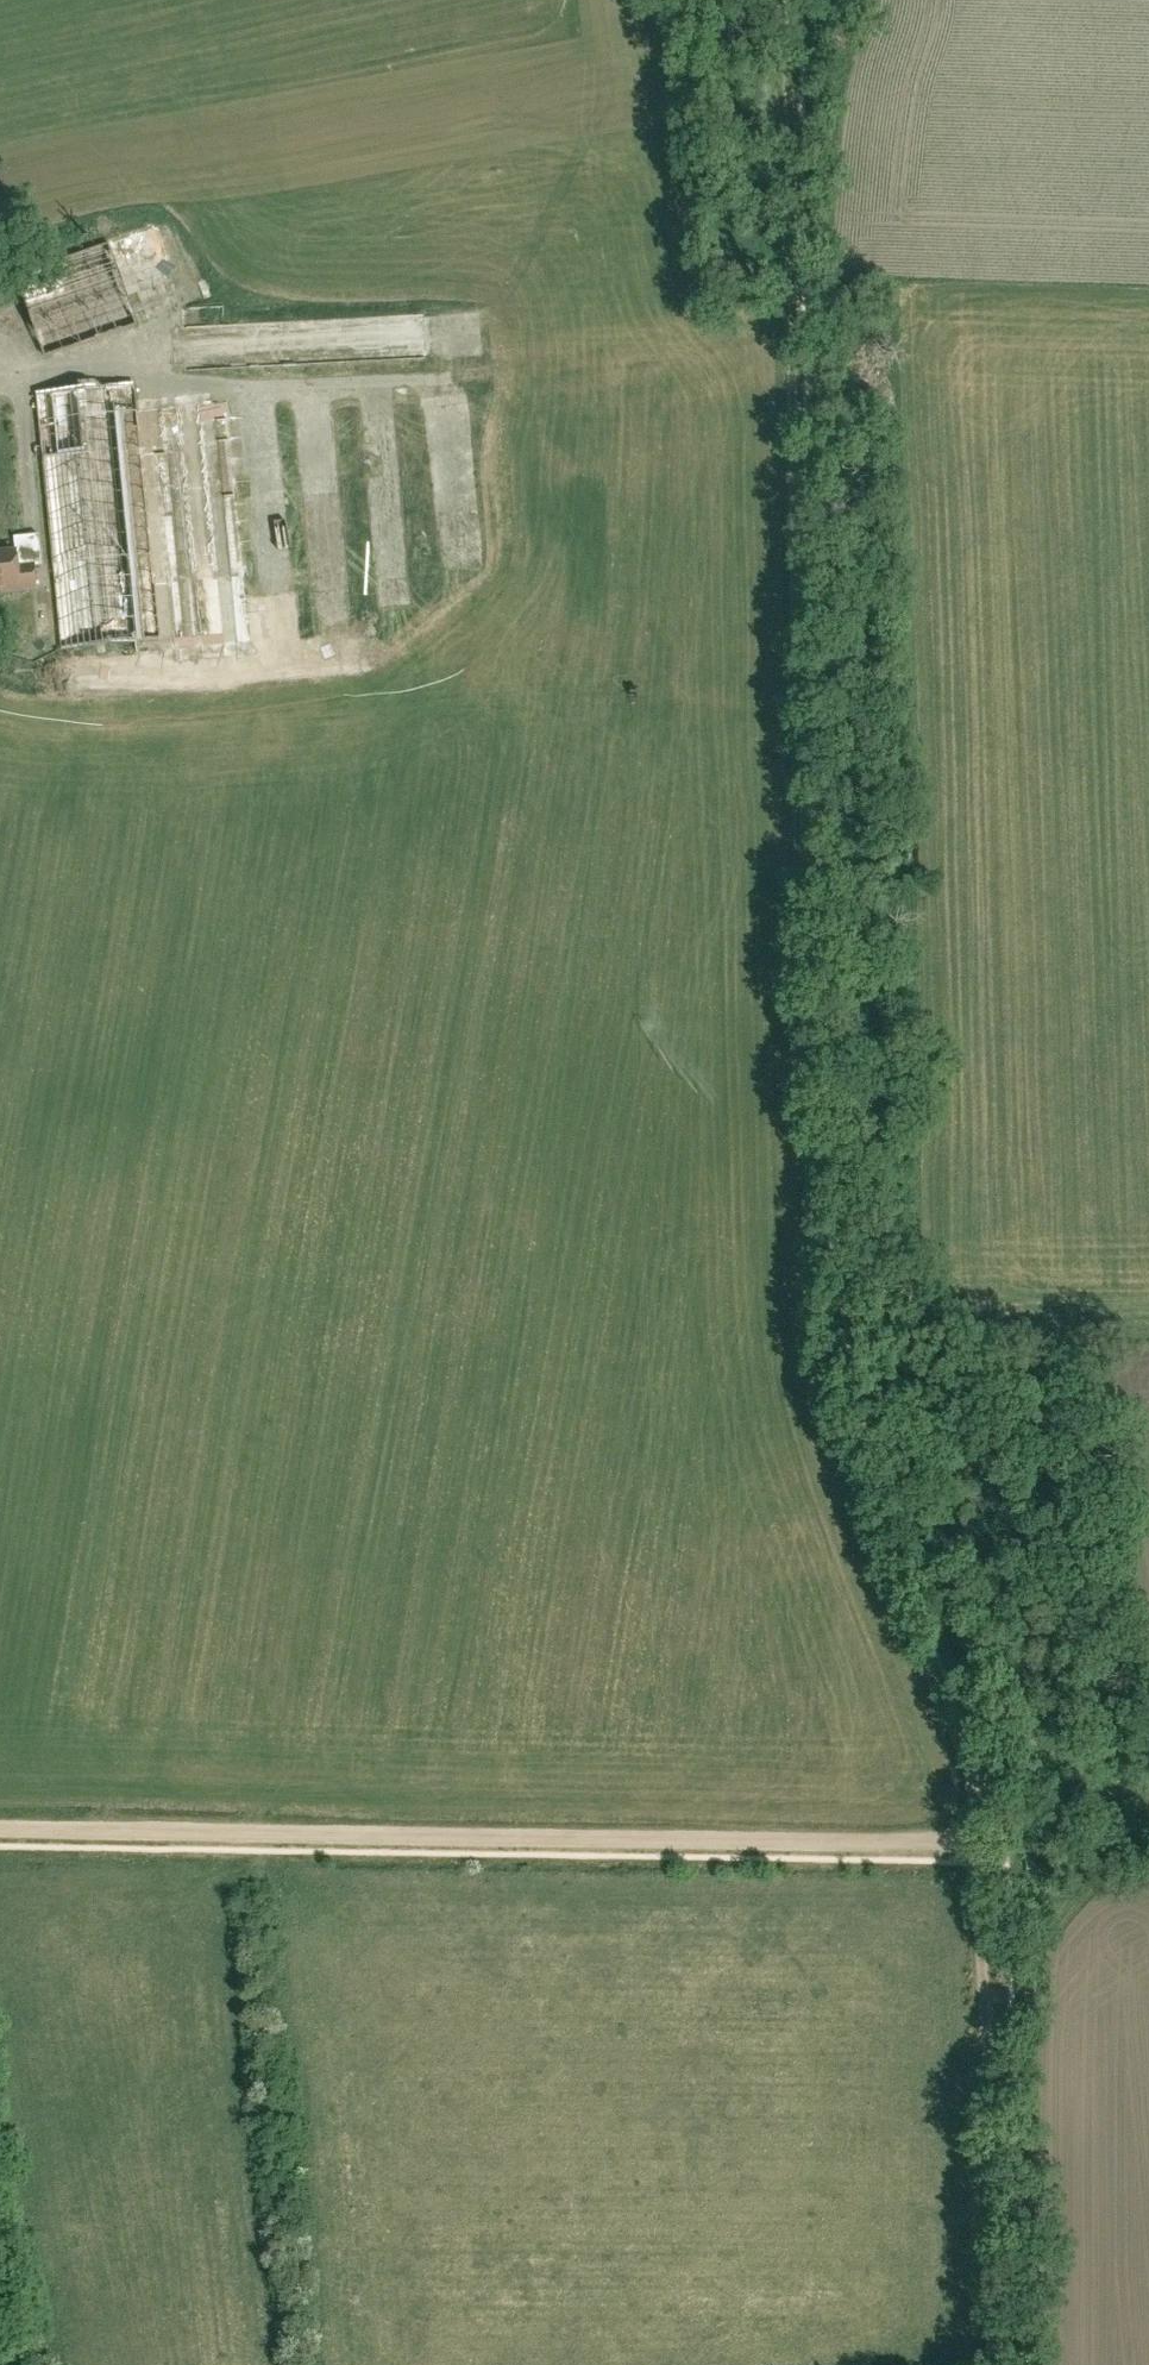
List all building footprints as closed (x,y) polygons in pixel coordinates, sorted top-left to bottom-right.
[(122,283),(26,311),(39,356),(137,328),(130,304),(177,291),(158,225),(109,239),(122,283)] [(130,653),(249,643),(228,397),(135,405),(133,382),(35,390),(57,647),(129,641),(130,653)] [(36,586),(34,564),(17,566),(16,552),(0,554),(0,589),(36,586)]
